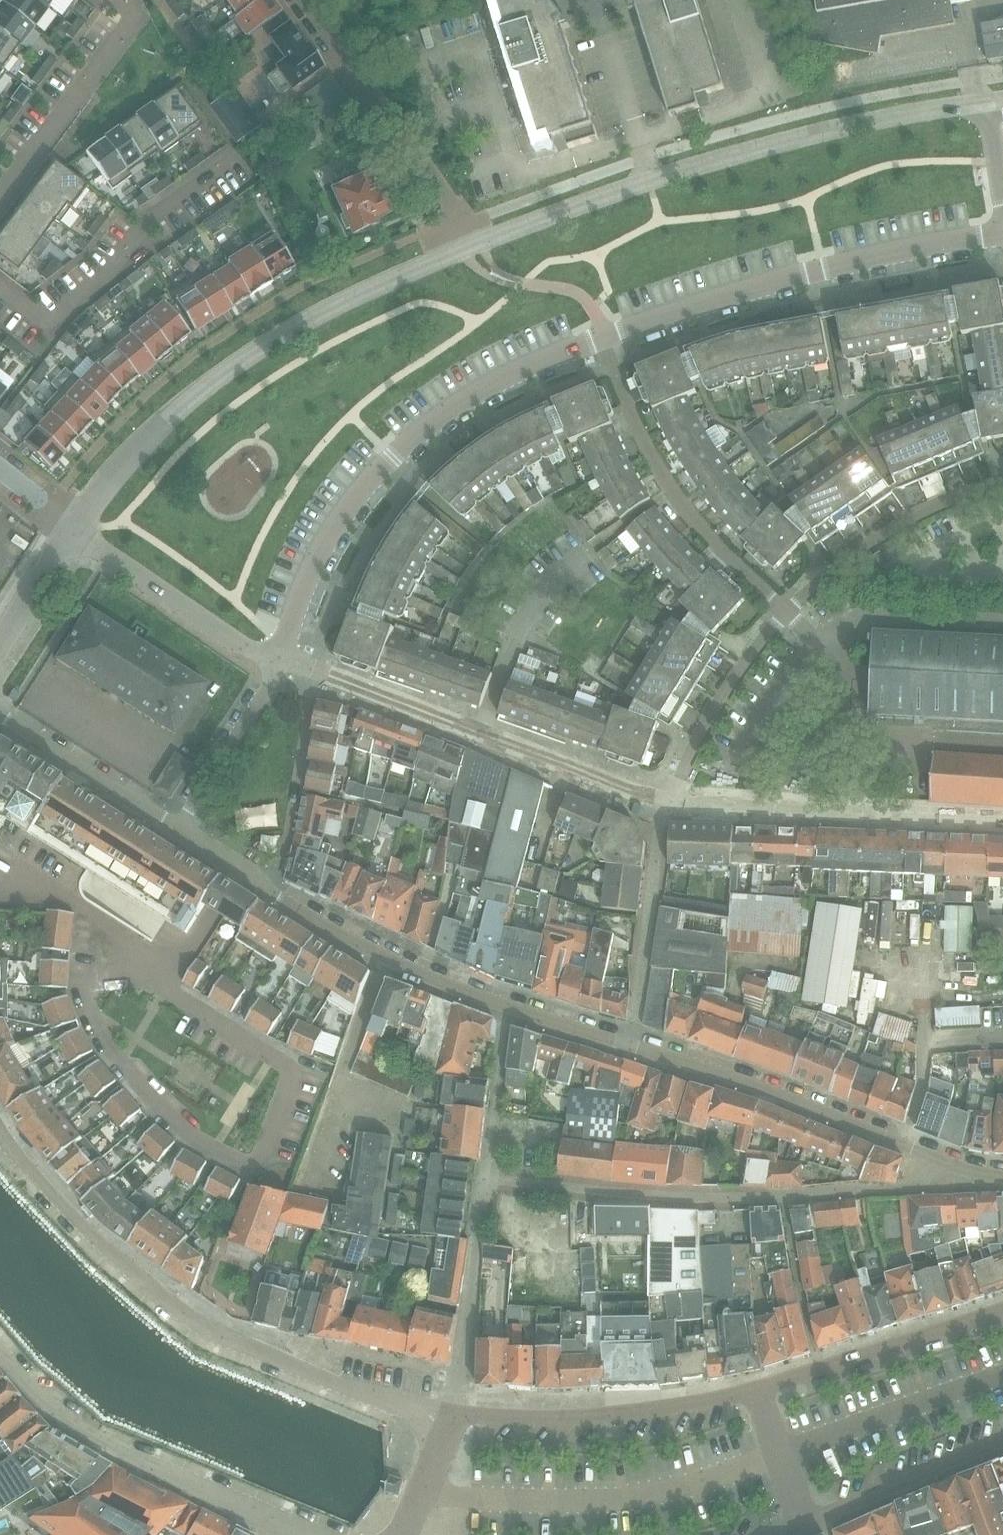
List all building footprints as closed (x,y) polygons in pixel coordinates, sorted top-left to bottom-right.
[(38,0),(2,0),(1,2),(34,27),(48,7),(38,0)] [(171,10),(179,5),(175,0),(164,0),(171,10)] [(238,16),(260,0),(227,0),(238,15),(238,16)] [(238,15),(234,18),(247,37),(281,13),(272,0),(260,0),(238,16),(238,15)] [(570,46),(566,32),(572,30),(564,18),(551,0),(516,0),(495,6),(506,43),(507,42),(511,55),(510,55),(538,146),(555,141),(559,152),(569,148),(569,149),(592,141),(592,140),(591,140),(587,128),(595,126),(570,46)] [(678,115),(700,108),(711,104),(708,94),(725,88),(697,0),(627,0),(631,12),(637,10),(642,24),(643,23),(643,22),(648,20),(678,113),(677,113),(678,115)] [(807,40),(806,40),(805,41),(879,55),(880,53),(878,53),(881,37),(956,24),(956,23),(955,23),(951,0),(800,0),(807,40)] [(0,3),(0,31),(20,46),(20,45),(34,27),(1,2),(0,3)] [(179,5),(171,10),(177,19),(185,14),(179,5)] [(79,17),(72,25),(79,31),(86,22),(79,17)] [(982,25),(988,61),(1002,58),(1002,21),(982,25)] [(291,90),(324,67),(308,44),(305,45),(289,23),(269,37),(285,60),(275,67),(277,69),(267,76),(280,95),(290,88),(291,90)] [(72,25),(66,34),(73,39),(79,31),(72,25)] [(2,69),(3,68),(13,55),(16,58),(24,48),(20,45),(20,46),(0,31),(0,67),(2,69)] [(190,37),(196,46),(204,40),(197,32),(190,37)] [(204,40),(196,46),(203,54),(210,49),(204,40)] [(50,55),(43,64),(51,69),(57,60),(50,55)] [(43,64),(31,80),(38,86),(51,69),(43,64)] [(305,95),(329,129),(356,110),(331,76),(305,95)] [(262,126),(234,87),(210,105),(237,143),(246,137),(262,126)] [(175,88),(153,104),(180,141),(202,125),(175,88)] [(15,101),(9,110),(16,115),(22,107),(15,101)] [(153,104),(136,116),(160,150),(159,150),(162,154),(180,141),(153,104)] [(9,110),(2,118),(10,124),(16,115),(9,110)] [(160,150),(136,116),(120,127),(144,161),(159,150),(160,150)] [(144,161),(120,127),(104,139),(128,172),(129,172),(144,161)] [(104,139),(86,152),(113,189),(132,176),(129,172),(128,172),(104,139)] [(201,152),(192,158),(197,165),(206,159),(201,152)] [(192,158),(183,164),(189,172),(197,165),(192,158)] [(54,161),(38,182),(71,207),(87,185),(54,161)] [(334,190),(333,190),(345,215),(340,217),(345,230),(350,228),(352,233),(372,224),(370,220),(388,212),(368,169),(354,175),(353,172),(331,182),(334,190)] [(168,176),(159,182),(164,189),(173,183),(168,176)] [(38,182),(26,198),(56,220),(55,221),(59,223),(71,207),(38,182)] [(159,182),(150,188),(155,195),(164,189),(159,182)] [(143,193),(135,199),(140,207),(149,200),(148,200),(143,193)] [(26,198),(13,215),(43,237),(55,221),(56,220),(26,198)] [(233,201),(224,207),(229,214),(238,208),(233,201)] [(224,207),(215,213),(220,220),(229,214),(224,207)] [(99,214),(93,223),(100,228),(106,220),(99,214)] [(13,215),(1,232),(30,254),(38,260),(51,243),(43,237),(13,215)] [(93,223),(86,231),(93,237),(100,228),(93,223)] [(194,228),(185,234),(190,242),(199,236),(194,228)] [(0,233),(0,257),(18,271),(30,254),(1,232),(0,233)] [(250,247),(272,282),(296,268),(274,233),(251,247),(250,247)] [(185,234),(176,241),(181,248),(190,242),(185,234)] [(80,237),(74,244),(83,251),(88,244),(88,243),(80,237)] [(228,261),(250,296),(272,282),(250,247),(251,247),(249,243),(225,258),(227,262),(228,261)] [(172,254),(167,247),(158,253),(163,260),(172,254)] [(54,258),(47,267),(55,273),(64,266),(54,258)] [(212,277),(232,308),(250,296),(228,261),(227,262),(209,273),(211,277),(212,277)] [(47,267),(41,275),(46,280),(55,273),(47,267)] [(126,277),(118,284),(123,291),(132,285),(126,277)] [(194,288),(213,319),(232,308),(212,277),(211,277),(195,288),(194,288)] [(194,331),(213,319),(194,288),(195,288),(189,280),(170,292),(194,331)] [(1002,328),(1002,299),(1000,282),(955,291),(963,335),(973,333),(973,334),(1002,328)] [(101,298),(106,305),(115,298),(109,291),(101,298)] [(106,305),(101,298),(92,304),(98,311),(106,305)] [(946,298),(923,302),(838,318),(829,319),(833,339),(843,397),(854,395),(847,357),(883,351),(889,389),(900,387),(893,349),(925,343),(932,381),(943,379),(936,341),(953,338),(949,318),(946,298)] [(142,314),(172,350),(191,334),(165,302),(146,317),(143,313),(142,314)] [(171,350),(172,350),(142,314),(125,328),(155,364),(162,358),(164,359),(172,352),(171,350)] [(823,321),(801,325),(758,333),(736,338),(714,344),(691,352),(698,371),(706,389),(724,382),(750,375),(760,373),(764,400),(775,398),(770,371),(802,365),(809,404),(819,402),(813,363),(830,360),(826,340),(823,321)] [(73,325),(71,323),(65,332),(67,333),(72,337),(78,329),(73,325)] [(138,377),(155,364),(125,328),(109,341),(138,377)] [(973,334),(976,354),(1002,349),(1002,328),(973,334)] [(67,333),(65,332),(58,341),(60,342),(66,346),(72,337),(67,333)] [(8,336),(2,343),(11,350),(16,343),(8,336)] [(122,391),(138,377),(109,341),(90,357),(122,391)] [(16,343),(11,350),(19,357),(24,350),(16,343)] [(1002,370),(1002,349),(976,354),(980,375),(1002,370)] [(680,351),(637,369),(655,410),(687,396),(696,393),(687,369),(680,351)] [(107,407),(122,391),(90,357),(89,358),(96,365),(81,381),(74,375),(73,376),(107,407)] [(37,371),(43,376),(49,367),(43,363),(42,362),(41,363),(36,371),(37,371)] [(980,375),(984,395),(1002,391),(1002,370),(980,375)] [(36,385),(43,376),(37,371),(36,371),(29,379),(30,380),(36,385)] [(92,423),(107,407),(73,376),(59,391),(92,423)] [(614,426),(596,384),(554,401),(571,443),(580,439),(580,440),(614,426)] [(78,438),(92,423),(59,391),(44,407),(78,438)] [(984,395),(974,397),(982,441),(1002,437),(1002,391),(984,395)] [(936,394),(931,396),(926,398),(934,417),(903,429),(896,410),(886,414),(893,433),(878,439),(898,490),(980,456),(959,406),(943,413),(936,394)] [(18,395),(17,395),(11,403),(11,404),(18,409),(25,400),(18,395)] [(695,413),(687,396),(655,410),(663,430),(695,413)] [(12,417),(18,409),(11,404),(11,403),(4,412),(5,412),(12,417)] [(65,453),(78,438),(44,407),(43,408),(50,414),(39,427),(35,424),(34,424),(65,453)] [(547,453),(562,447),(546,410),(525,420),(505,431),(485,443),(467,457),(449,472),(432,488),(461,516),(462,516),(472,505),(498,533),(498,534),(502,530),(506,527),(488,507),(480,498),(491,489),(504,480),(525,511),(530,508),(534,505),(512,474),(525,466),(538,459),(555,493),(560,491),(565,488),(547,453)] [(705,431),(695,413),(663,430),(674,450),(705,431)] [(774,447),(781,457),(825,426),(818,416),(774,447)] [(776,438),(764,421),(744,435),(766,467),(777,460),(766,445),(776,438)] [(49,469),(65,453),(34,424),(19,441),(21,443),(22,443),(33,454),(31,456),(39,463),(41,461),(49,469)] [(622,445),(614,426),(580,440),(588,458),(622,445)] [(716,450),(705,431),(674,450),(687,470),(716,450)] [(802,516),(821,543),(893,492),(882,476),(862,448),(848,457),(829,431),(820,437),(839,464),(812,482),(794,456),(784,462),(803,489),(789,498),(802,516)] [(630,463),(622,445),(588,458),(597,478),(630,463)] [(728,467),(716,450),(687,470),(699,487),(728,467)] [(640,481),(630,463),(597,478),(608,498),(640,481)] [(739,483),(728,467),(699,487),(712,506),(739,483)] [(651,499),(640,481),(608,498),(621,520),(651,499)] [(753,498),(739,483),(712,506),(727,523),(753,498)] [(369,583),(361,605),(398,619),(404,604),(440,620),(442,615),(444,610),(408,595),(415,581),(422,568),(455,588),(458,584),(461,580),(428,559),(436,547),(447,532),(477,556),(484,548),(424,498),(418,505),(403,523),(391,543),(379,563),(369,583)] [(753,499),(753,498),(727,523),(743,539),(767,513),(753,499)] [(791,521),(774,506),(767,513),(743,539),(775,570),(807,537),(791,521)] [(670,525),(656,508),(628,530),(642,548),(670,525)] [(576,510),(568,517),(573,523),(581,517),(576,510)] [(596,536),(581,517),(573,523),(588,543),(596,536)] [(683,541),(670,525),(642,548),(655,564),(683,541)] [(698,555),(683,541),(655,564),(672,581),(698,555)] [(619,564),(606,548),(597,554),(610,571),(619,564)] [(712,570),(698,555),(672,581),(687,596),(712,570)] [(729,585),(712,570),(687,596),(680,603),(713,634),(745,601),(729,585)] [(87,608),(55,659),(174,735),(206,684),(87,608)] [(352,613),(348,625),(336,656),(379,671),(391,637),(395,628),(352,613)] [(450,613),(446,623),(460,629),(464,619),(450,613)] [(627,694),(673,722),(685,704),(696,684),(708,665),(719,647),(673,619),(665,633),(637,616),(634,621),(631,625),(659,642),(650,656),(642,670),(614,653),(611,658),(609,662),(636,679),(627,694)] [(478,625),(464,619),(460,629),(474,635),(478,625)] [(871,715),(915,717),(924,717),(935,718),(1002,721),(1002,638),(917,633),(913,633),(899,632),(894,632),(880,632),(875,631),(871,715)] [(411,644),(391,637),(379,671),(398,678),(411,644)] [(431,652),(411,644),(398,678),(419,686),(431,652)] [(545,652),(531,647),(527,657),(542,662),(545,652)] [(451,659),(431,652),(419,686),(439,693),(451,659)] [(560,658),(545,652),(542,662),(556,668),(560,658)] [(472,666),(451,659),(439,693),(459,700),(472,666)] [(493,674),(472,666),(459,700),(481,708),(493,674)] [(532,688),(511,680),(499,715),(520,722),(532,688)] [(553,695),(532,688),(520,722),(541,729),(553,695)] [(573,703),(553,695),(541,729),(561,737),(573,703)] [(319,700),(316,713),(312,730),(337,734),(338,735),(342,714),(353,717),(356,708),(348,705),(348,706),(319,700)] [(593,710),(573,703),(561,737),(581,744),(593,710)] [(659,723),(616,707),(613,717),(601,751),(643,766),(659,723)] [(382,718),(361,710),(353,732),(360,735),(355,748),(371,754),(373,740),(382,718)] [(613,717),(593,710),(581,744),(601,751),(613,717)] [(402,725),(382,718),(373,740),(371,754),(392,762),(395,752),(402,725)] [(425,734),(402,725),(395,752),(392,762),(401,766),(410,769),(416,771),(425,734)] [(337,734),(312,730),(312,731),(316,731),(309,761),(313,761),(334,765),(338,744),(349,746),(351,737),(338,735),(337,734)] [(447,742),(425,734),(416,771),(413,783),(418,785),(417,788),(430,792),(431,788),(432,783),(447,742)] [(0,746),(0,819),(2,816),(32,835),(36,828),(157,905),(181,920),(176,927),(187,934),(206,904),(208,906),(209,904),(207,903),(223,878),(225,880),(226,879),(222,876),(221,878),(67,780),(68,778),(50,767),(49,767),(5,739),(0,746)] [(466,749),(447,742),(432,783),(431,788),(454,797),(455,791),(466,749)] [(513,771),(466,749),(455,791),(454,797),(450,820),(450,822),(497,834),(513,771)] [(930,801),(930,802),(1002,807),(1002,758),(933,753),(930,801)] [(156,788),(157,788),(171,797),(192,764),(177,755),(156,788)] [(313,761),(306,790),(330,796),(335,774),(346,776),(348,768),(334,765),(313,761)] [(513,770),(513,771),(497,834),(485,882),(517,889),(518,887),(545,784),(513,770)] [(346,796),(356,798),(358,784),(350,783),(346,796)] [(385,791),(366,787),(364,800),(382,803),(385,791)] [(410,799),(386,793),(383,803),(406,809),(407,809),(409,802),(410,799)] [(590,803),(569,794),(556,826),(577,835),(590,803)] [(305,795),(298,834),(323,841),(328,819),(342,822),(346,804),(326,800),(305,795)] [(426,805),(409,802),(407,809),(423,813),(426,805)] [(609,811),(590,803),(577,835),(595,843),(596,844),(609,811)] [(360,808),(351,805),(348,817),(357,820),(360,808)] [(426,805),(423,813),(431,815),(436,816),(444,817),(446,809),(426,805)] [(383,814),(360,808),(357,820),(353,835),(375,841),(383,814)] [(431,815),(423,813),(407,809),(406,809),(403,820),(402,825),(428,831),(431,815)] [(633,821),(609,811),(596,844),(607,864),(643,869),(646,843),(633,821)] [(403,820),(388,816),(386,825),(401,828),(402,825),(403,820)] [(450,822),(449,838),(448,843),(457,845),(455,852),(465,855),(454,893),(462,895),(480,899),(473,929),(476,930),(472,944),(474,944),(468,967),(498,980),(509,928),(514,904),(517,889),(485,882),(497,834),(450,822)] [(671,824),(671,825),(669,864),(733,867),(733,864),(735,826),(671,824)] [(756,827),(735,826),(733,864),(733,867),(732,883),(731,894),(738,895),(739,870),(753,870),(754,865),(756,827)] [(777,828),(756,827),(754,865),(753,870),(752,884),(751,896),(773,898),(774,887),(764,887),(765,873),(765,871),(775,871),(777,828)] [(798,829),(777,828),(775,871),(796,872),(796,867),(798,829)] [(819,830),(798,829),(796,867),(804,867),(803,884),(812,884),(814,870),(819,830)] [(841,831),(819,830),(814,870),(830,871),(829,897),(839,897),(841,831)] [(862,832),(841,831),(839,897),(850,897),(851,871),(861,872),(862,832)] [(884,833),(862,832),(861,872),(872,872),(871,898),(881,899),(884,833)] [(906,833),(884,833),(881,899),(892,899),(893,873),(904,873),(906,833)] [(927,835),(906,833),(904,873),(914,874),(914,882),(925,882),(926,874),(927,835)] [(323,841),(298,834),(287,879),(321,896),(326,868),(328,856),(330,856),(332,846),(323,844),(323,841)] [(948,835),(927,835),(926,874),(946,875),(948,835)] [(968,836),(948,835),(946,875),(966,876),(968,836)] [(990,837),(968,836),(966,876),(988,877),(990,837)] [(449,838),(441,837),(432,873),(445,876),(448,851),(448,843),(449,838)] [(990,837),(988,877),(1002,878),(1002,888),(1002,838),(990,837)] [(330,856),(328,856),(326,868),(321,896),(332,901),(344,874),(345,874),(349,864),(330,856)] [(403,861),(393,857),(386,881),(385,880),(374,920),(403,934),(417,887),(396,879),(403,861)] [(365,871),(349,864),(345,874),(344,874),(332,901),(349,909),(364,873),(365,871)] [(643,869),(607,864),(608,865),(605,886),(640,890),(643,869)] [(538,889),(554,893),(560,872),(543,868),(538,889)] [(422,869),(417,887),(403,934),(427,947),(427,946),(433,927),(439,901),(422,895),(427,882),(425,881),(428,871),(422,869)] [(590,893),(595,874),(579,871),(574,890),(590,893)] [(385,880),(364,873),(349,909),(374,920),(385,880)] [(217,911),(224,915),(243,928),(236,939),(237,939),(261,901),(235,885),(226,879),(225,880),(223,878),(207,903),(209,904),(208,906),(217,911)] [(640,890),(605,886),(603,908),(638,912),(640,890)] [(533,933),(524,931),(509,928),(498,980),(512,984),(534,991),(545,933),(544,932),(546,922),(551,898),(540,895),(541,893),(533,891),(518,887),(517,889),(514,904),(538,909),(533,933)] [(795,888),(774,887),(773,898),(795,900),(795,888)] [(924,901),(945,902),(945,893),(931,892),(931,893),(924,893),(924,901)] [(945,892),(945,893),(945,902),(965,903),(965,892),(945,892)] [(795,900),(773,898),(751,896),(738,895),(731,894),(731,906),(730,917),(728,952),(801,958),(803,936),(802,936),(805,901),(803,901),(795,900)] [(480,899),(462,895),(460,903),(471,905),(465,925),(462,924),(452,959),(468,967),(474,944),(472,944),(476,930),(473,929),(480,899)] [(675,898),(664,897),(663,907),(674,908),(675,898)] [(675,898),(674,908),(685,910),(687,900),(675,898)] [(687,900),(685,910),(696,912),(698,902),(687,900)] [(262,901),(261,901),(237,939),(255,951),(279,913),(261,902),(262,901)] [(698,902),(696,912),(708,913),(709,903),(698,902)] [(471,905),(460,903),(455,921),(445,919),(442,933),(436,951),(452,959),(462,924),(465,925),(471,905)] [(709,903),(708,913),(719,915),(720,905),(709,903)] [(987,903),(975,903),(981,929),(993,929),(990,917),(987,903)] [(859,909),(820,904),(807,1000),(845,1007),(859,909)] [(887,905),(867,904),(867,944),(887,944),(887,905)] [(720,905),(719,915),(730,917),(731,906),(720,905)] [(915,905),(895,905),(894,945),(914,945),(915,905)] [(947,921),(942,921),(942,931),(947,931),(946,954),(975,954),(975,907),(947,906),(947,921)] [(685,910),(674,908),(663,907),(661,907),(651,967),(653,967),(652,968),(674,971),(727,977),(728,952),(730,917),(719,915),(708,913),(696,912),(685,910)] [(48,910),(47,923),(73,927),(75,913),(48,910)] [(297,925),(279,913),(255,951),(274,962),(278,956),(297,925)] [(990,917),(993,929),(1002,929),(1002,917),(990,917)] [(576,941),(569,966),(561,1000),(583,1007),(588,982),(588,971),(592,942),(576,937),(577,930),(546,922),(544,932),(545,933),(576,941)] [(73,927),(47,923),(45,935),(71,938),(73,927)] [(315,936),(297,925),(278,956),(296,967),(315,936)] [(592,942),(588,971),(588,982),(583,1007),(601,1012),(602,990),(605,977),(605,975),(611,948),(614,935),(594,929),(592,942)] [(576,941),(545,933),(534,991),(561,1000),(569,966),(576,941)] [(71,938),(45,935),(43,948),(70,952),(71,938)] [(628,943),(614,935),(611,948),(628,950),(628,943)] [(334,948),(315,936),(296,967),(314,979),(334,948)] [(352,959),(334,948),(314,979),(334,991),(352,959)] [(183,982),(195,989),(209,967),(197,959),(183,982)] [(371,972),(352,959),(334,991),(328,999),(354,1016),(357,1006),(371,972)] [(42,960),(42,974),(68,975),(69,961),(42,960)] [(8,984),(10,961),(0,962),(0,984),(8,984)] [(958,963),(958,972),(975,972),(975,963),(958,963)] [(674,971),(652,968),(650,982),(672,986),(674,971)] [(746,993),(746,1007),(762,1013),(770,987),(780,989),(801,994),(801,979),(772,973),(769,982),(755,977),(756,974),(752,972),(750,976),(747,975),(743,987),(744,993),(746,993)] [(68,975),(42,974),(41,987),(68,988),(68,975)] [(632,981),(605,975),(605,977),(602,990),(601,1012),(626,1019),(629,997),(632,981)] [(209,998),(221,1005),(235,983),(223,976),(209,998)] [(368,1032),(361,1050),(372,1055),(375,1056),(382,1037),(388,1022),(409,1030),(411,1025),(402,1021),(415,990),(389,981),(368,1032)] [(672,986),(650,982),(648,997),(670,1000),(671,992),(672,986)] [(246,990),(235,983),(221,1005),(232,1013),(246,990)] [(706,986),(704,993),(699,1010),(700,1010),(690,1041),(709,1048),(735,1057),(746,1028),(744,1027),(746,1007),(726,999),(726,989),(706,986)] [(801,994),(780,989),(777,1000),(796,1008),(797,1005),(798,1006),(801,994)] [(415,990),(402,1021),(411,1025),(409,1030),(412,1032),(408,1044),(420,1049),(421,1047),(422,1044),(431,1021),(424,1018),(433,996),(415,990)] [(671,992),(670,1000),(668,1015),(666,1033),(690,1041),(700,1010),(699,1010),(679,1003),(680,995),(671,992)] [(73,1008),(68,995),(44,1005),(48,1017),(73,1008)] [(457,1005),(433,996),(424,1018),(431,1021),(421,1047),(420,1049),(419,1052),(415,1061),(436,1073),(439,1074),(445,1050),(444,1050),(451,1024),(452,1024),(457,1005)] [(670,1000),(648,997),(645,1011),(668,1015),(670,1000)] [(246,1021),(257,1029),(271,1006),(260,999),(246,1021)] [(8,1001),(0,1001),(0,1020),(6,1020),(8,1020),(8,1001)] [(493,1019),(457,1005),(452,1024),(451,1024),(444,1050),(445,1050),(439,1074),(446,1075),(469,1078),(470,1077),(477,1039),(495,1041),(497,1024),(493,1019)] [(282,1013),(271,1006),(257,1029),(268,1036),(282,1013)] [(78,1021),(73,1008),(48,1017),(53,1030),(78,1021)] [(982,1024),(982,1008),(934,1011),(934,1027),(982,1024)] [(668,1015),(645,1011),(643,1025),(666,1033),(668,1015)] [(836,1026),(839,1019),(820,1012),(818,1018),(836,1026)] [(878,1036),(889,1041),(895,1043),(905,1045),(906,1040),(908,1041),(912,1030),(913,1025),(881,1015),(875,1035),(878,1036)] [(839,1019),(836,1026),(854,1033),(857,1026),(839,1019)] [(16,1043),(15,1042),(14,1038),(6,1020),(0,1020),(0,1048),(16,1043)] [(288,1044),(300,1050),(311,1026),(298,1020),(288,1044)] [(766,1028),(748,1021),(746,1028),(735,1057),(754,1063),(766,1028)] [(340,1022),(333,1042),(350,1048),(357,1029),(340,1022)] [(323,1031),(311,1026),(300,1050),(313,1055),(323,1031)] [(514,1026),(512,1036),(508,1069),(506,1085),(532,1090),(533,1073),(537,1059),(543,1035),(514,1026)] [(87,1039),(80,1028),(57,1040),(64,1052),(87,1039)] [(787,1036),(766,1028),(754,1063),(773,1071),(787,1036)] [(804,1043),(791,1077),(808,1084),(811,1085),(829,1040),(826,1038),(810,1032),(805,1044),(804,1043)] [(568,1043),(543,1035),(537,1059),(551,1064),(547,1080),(558,1083),(568,1043)] [(804,1043),(787,1036),(773,1071),(791,1077),(804,1043)] [(889,1041),(878,1036),(876,1043),(869,1041),(861,1065),(863,1066),(851,1101),(869,1108),(881,1072),(889,1041)] [(93,1051),(87,1039),(64,1052),(70,1064),(93,1051)] [(829,1040),(811,1085),(814,1086),(832,1093),(844,1059),(849,1047),(832,1041),(829,1040)] [(906,1040),(905,1045),(904,1048),(917,1054),(916,1045),(908,1041),(906,1040)] [(15,1042),(16,1043),(0,1048),(0,1084),(23,1070),(9,1047),(17,1044),(16,1042),(15,1042)] [(580,1047),(568,1043),(558,1083),(570,1086),(575,1066),(580,1047)] [(905,1045),(895,1043),(893,1050),(903,1054),(904,1048),(905,1045)] [(599,1053),(580,1047),(575,1066),(588,1071),(585,1090),(598,1091),(601,1072),(596,1071),(599,1053)] [(372,1055),(361,1050),(352,1072),(363,1077),(372,1055)] [(994,1052),(994,1075),(1002,1075),(1002,1052),(994,1052)] [(626,1061),(599,1053),(596,1071),(601,1072),(598,1091),(621,1093),(620,1105),(622,1105),(622,1101),(626,1102),(625,1084),(620,1082),(621,1079),(626,1061)] [(969,1068),(970,1053),(957,1054),(957,1069),(969,1068)] [(985,1053),(970,1053),(969,1068),(969,1070),(977,1070),(977,1066),(984,1066),(985,1053)] [(384,1059),(375,1056),(372,1055),(363,1077),(375,1082),(384,1059)] [(395,1064),(384,1059),(375,1082),(386,1087),(395,1064)] [(863,1066),(861,1065),(844,1059),(832,1093),(851,1101),(863,1066)] [(108,1070),(100,1060),(79,1076),(88,1087),(108,1070)] [(649,1069),(626,1061),(621,1079),(620,1082),(625,1084),(626,1102),(622,1101),(622,1105),(634,1109),(640,1089),(643,1090),(649,1069)] [(407,1069),(395,1064),(386,1087),(398,1092),(407,1069)] [(418,1074),(407,1069),(398,1092),(409,1097),(418,1074)] [(664,1074),(649,1069),(643,1090),(640,1089),(634,1109),(630,1125),(642,1129),(641,1132),(646,1134),(647,1130),(664,1074)] [(23,1070),(0,1084),(0,1094),(10,1109),(37,1093),(37,1092),(23,1070)] [(117,1081),(108,1070),(88,1087),(96,1098),(117,1081)] [(419,1072),(418,1078),(417,1085),(426,1086),(428,1073),(419,1072)] [(898,1079),(881,1072),(869,1108),(887,1116),(897,1086),(898,1079)] [(691,1083),(664,1074),(647,1130),(654,1133),(660,1115),(665,1116),(681,1122),(691,1083)] [(469,1078),(446,1075),(445,1086),(442,1106),(485,1111),(490,1079),(470,1077),(469,1078)] [(930,1078),(928,1094),(917,1129),(939,1138),(951,1108),(953,1104),(954,1087),(930,1078)] [(916,1086),(898,1079),(897,1086),(887,1116),(906,1123),(916,1086)] [(715,1090),(691,1083),(681,1122),(706,1129),(709,1116),(715,1090)] [(999,1095),(999,1084),(984,1084),(984,1095),(999,1095)] [(426,1086),(417,1085),(415,1098),(424,1099),(426,1086)] [(728,1091),(716,1087),(715,1090),(709,1116),(743,1123),(737,1153),(748,1154),(749,1149),(754,1126),(759,1101),(728,1091)] [(44,1088),(37,1092),(37,1093),(10,1109),(23,1130),(55,1106),(44,1088)] [(585,1090),(572,1089),(570,1105),(567,1125),(565,1125),(558,1173),(557,1173),(557,1174),(613,1181),(617,1144),(620,1105),(621,1093),(598,1091),(585,1090)] [(133,1100),(124,1090),(104,1107),(113,1117),(133,1100)] [(970,1110),(970,1115),(964,1147),(993,1153),(993,1133),(996,1102),(986,1099),(983,1119),(976,1117),(978,1095),(968,1093),(967,1110),(970,1110)] [(141,1110),(133,1100),(113,1117),(121,1127),(141,1110)] [(773,1106),(759,1101),(754,1126),(764,1130),(773,1106)] [(510,1114),(512,1104),(505,1103),(503,1113),(510,1114)] [(69,1122),(55,1106),(23,1130),(38,1148),(69,1122)] [(787,1112),(773,1106),(764,1130),(778,1135),(787,1112)] [(970,1115),(951,1108),(939,1138),(964,1147),(970,1115)] [(465,1113),(447,1110),(442,1155),(441,1156),(471,1161),(471,1159),(479,1160),(485,1116),(465,1113)] [(800,1117),(787,1112),(778,1135),(791,1140),(800,1117)] [(813,1122),(800,1117),(791,1140),(804,1146),(813,1122)] [(406,1119),(405,1127),(414,1128),(415,1120),(406,1119)] [(83,1139),(69,1122),(38,1148),(52,1164),(77,1144),(83,1139)] [(827,1128),(813,1122),(804,1146),(817,1151),(827,1128)] [(138,1144),(148,1153),(166,1133),(156,1124),(138,1144)] [(414,1128),(405,1127),(404,1136),(413,1137),(414,1128)] [(841,1133),(827,1128),(817,1151),(832,1157),(841,1133)] [(176,1142),(166,1133),(148,1153),(158,1162),(176,1142)] [(359,1133),(353,1174),(348,1208),(329,1205),(323,1228),(354,1235),(368,1238),(374,1240),(377,1240),(390,1158),(393,1138),(359,1133)] [(854,1138),(841,1133),(832,1157),(844,1161),(845,1158),(854,1138)] [(85,1137),(83,1139),(77,1144),(52,1164),(70,1185),(95,1164),(101,1159),(102,1157),(85,1137)] [(876,1148),(854,1138),(845,1158),(844,1161),(865,1172),(861,1180),(896,1183),(904,1157),(876,1148)] [(673,1150),(671,1150),(617,1144),(613,1181),(669,1185),(673,1150)] [(705,1151),(672,1146),(671,1150),(673,1150),(669,1185),(701,1186),(705,1151)] [(171,1172),(183,1179),(195,1156),(183,1149),(171,1172)] [(778,1152),(749,1149),(748,1154),(746,1160),(770,1161),(777,1161),(778,1152)] [(433,1154),(431,1174),(431,1177),(468,1181),(471,1161),(441,1156),(442,1155),(433,1154)] [(207,1162),(195,1156),(183,1179),(195,1185),(207,1162)] [(396,1156),(394,1171),(403,1172),(405,1157),(396,1156)] [(116,1176),(101,1159),(95,1164),(70,1185),(85,1202),(109,1181),(110,1181),(116,1176)] [(741,1187),(766,1187),(770,1161),(746,1160),(745,1160),(741,1187)] [(779,1161),(777,1161),(770,1161),(766,1187),(803,1186),(802,1163),(779,1161)] [(205,1191),(216,1197),(229,1173),(217,1167),(205,1191)] [(403,1172),(394,1171),(392,1187),(401,1188),(403,1172)] [(241,1180),(229,1173),(216,1197),(229,1203),(241,1180)] [(468,1181),(431,1177),(428,1196),(466,1201),(468,1181)] [(109,1181),(85,1202),(106,1226),(127,1202),(110,1181),(109,1181)] [(290,1194),(251,1186),(230,1242),(231,1243),(232,1243),(268,1256),(280,1222),(290,1194)] [(127,1202),(106,1226),(130,1244),(149,1218),(149,1217),(154,1211),(156,1208),(136,1193),(127,1202)] [(322,1231),(323,1228),(329,1205),(330,1202),(290,1194),(280,1222),(322,1231)] [(980,1228),(977,1194),(957,1195),(959,1229),(967,1229),(980,1228)] [(999,1233),(999,1232),(997,1194),(977,1194),(980,1228),(981,1233),(982,1250),(991,1248),(1001,1245),(999,1233)] [(400,1196),(391,1195),(389,1210),(398,1211),(400,1196)] [(959,1229),(957,1195),(941,1196),(944,1229),(946,1245),(950,1243),(954,1242),(962,1239),(959,1229)] [(466,1201),(428,1196),(425,1215),(463,1220),(466,1201)] [(944,1229),(941,1196),(911,1197),(912,1219),(912,1235),(913,1253),(913,1254),(924,1253),(934,1250),(946,1245),(944,1229)] [(902,1219),(912,1219),(911,1197),(902,1197),(902,1219)] [(861,1225),(856,1200),(841,1202),(845,1225),(846,1227),(861,1225)] [(845,1225),(841,1202),(827,1203),(830,1224),(836,1223),(837,1226),(845,1225)] [(830,1224),(827,1203),(814,1205),(817,1226),(830,1224)] [(650,1206),(596,1205),(596,1235),(651,1234),(651,1297),(665,1295),(703,1292),(701,1263),(700,1247),(700,1224),(699,1213),(699,1211),(651,1212),(650,1206)] [(791,1207),(797,1244),(817,1241),(810,1205),(791,1207)] [(790,1270),(786,1241),(780,1208),(751,1209),(753,1245),(754,1259),(765,1258),(769,1275),(773,1274),(773,1273),(790,1270)] [(398,1211),(389,1210),(387,1225),(396,1226),(398,1211)] [(172,1224),(154,1211),(149,1217),(149,1218),(130,1244),(148,1257),(172,1224)] [(716,1211),(699,1211),(699,1213),(700,1224),(716,1223),(716,1211)] [(463,1220),(425,1215),(422,1234),(438,1236),(461,1238),(463,1220)] [(190,1237),(172,1224),(148,1257),(166,1270),(185,1243),(185,1244),(190,1237)] [(913,1253),(912,1235),(903,1235),(903,1246),(907,1254),(913,1253)] [(431,1285),(429,1301),(439,1303),(459,1307),(461,1291),(464,1275),(469,1240),(465,1239),(461,1238),(438,1236),(436,1250),(433,1270),(431,1285)] [(389,1242),(377,1240),(374,1240),(369,1258),(385,1262),(389,1242)] [(820,1257),(817,1241),(797,1244),(800,1260),(820,1257)] [(185,1243),(166,1270),(194,1290),(205,1258),(185,1244),(185,1243)] [(409,1246),(393,1243),(389,1263),(405,1266),(409,1246)] [(484,1243),(483,1259),(512,1260),(512,1248),(484,1243)] [(971,1258),(956,1263),(950,1243),(946,1245),(934,1250),(940,1268),(949,1265),(951,1270),(955,1269),(966,1303),(985,1296),(974,1265),(971,1258)] [(720,1246),(700,1247),(701,1263),(703,1292),(704,1303),(711,1303),(717,1303),(725,1377),(733,1375),(737,1374),(745,1373),(749,1372),(763,1369),(763,1367),(758,1342),(755,1319),(755,1314),(737,1316),(737,1311),(754,1309),(750,1259),(754,1259),(753,1245),(732,1245),(720,1246)] [(1001,1245),(991,1248),(1002,1290),(1002,1251),(1001,1245)] [(428,1251),(413,1248),(409,1267),(425,1270),(428,1251)] [(991,1248),(982,1250),(985,1262),(974,1265),(985,1296),(1002,1290),(991,1248)] [(594,1249),(582,1249),(583,1261),(595,1261),(594,1249)] [(940,1268),(934,1250),(924,1253),(929,1270),(923,1272),(919,1262),(912,1265),(912,1266),(928,1314),(952,1307),(940,1268)] [(825,1286),(822,1267),(820,1257),(800,1260),(806,1290),(825,1286)] [(336,1264),(310,1258),(307,1269),(332,1277),(314,1336),(348,1341),(353,1319),(368,1275),(356,1273),(350,1274),(334,1270),(336,1264)] [(595,1264),(583,1265),(584,1277),(596,1276),(595,1264)] [(949,1265),(940,1268),(952,1307),(966,1303),(955,1269),(951,1270),(949,1265)] [(928,1314),(912,1266),(887,1274),(889,1283),(900,1322),(928,1314)] [(332,1277),(307,1269),(305,1281),(319,1284),(316,1294),(303,1290),(302,1291),(302,1290),(301,1294),(297,1308),(299,1309),(293,1333),(294,1333),(314,1336),(332,1277)] [(872,1289),(866,1269),(857,1272),(859,1280),(858,1280),(875,1331),(900,1322),(889,1283),(872,1289)] [(798,1303),(790,1270),(773,1273),(773,1274),(769,1275),(764,1276),(769,1303),(773,1302),(775,1310),(798,1303)] [(596,1279),(584,1280),(584,1292),(596,1291),(596,1279)] [(875,1331),(858,1280),(837,1287),(843,1307),(853,1338),(875,1331)] [(301,1294),(265,1285),(255,1324),(293,1333),(299,1309),(297,1308),(301,1294)] [(703,1292),(665,1295),(651,1297),(648,1297),(651,1310),(651,1311),(661,1386),(681,1383),(678,1346),(675,1322),(705,1319),(704,1315),(703,1292)] [(353,1319),(348,1341),(366,1345),(377,1310),(381,1298),(362,1294),(358,1306),(354,1319),(353,1319)] [(580,1312),(600,1312),(599,1301),(580,1301),(580,1312)] [(828,1312),(825,1302),(809,1305),(815,1325),(821,1349),(853,1338),(843,1307),(828,1312)] [(711,1303),(704,1303),(704,1315),(705,1319),(707,1336),(711,1378),(713,1378),(717,1378),(725,1377),(717,1303),(711,1303)] [(803,1324),(798,1303),(775,1310),(777,1315),(789,1359),(811,1353),(803,1324)] [(418,1309),(416,1318),(409,1354),(449,1363),(457,1316),(418,1309)] [(398,1315),(377,1310),(366,1345),(390,1350),(398,1315)] [(651,1310),(603,1311),(603,1314),(603,1316),(604,1344),(605,1387),(661,1386),(653,1324),(651,1311),(651,1310)] [(563,1389),(564,1313),(562,1313),(562,1324),(539,1325),(538,1388),(563,1389)] [(588,1313),(564,1313),(563,1389),(589,1387),(588,1336),(588,1317),(588,1313)] [(416,1318),(398,1315),(390,1350),(409,1354),(416,1318)] [(777,1315),(755,1319),(758,1342),(763,1367),(783,1361),(788,1360),(789,1359),(777,1315)] [(588,1317),(588,1336),(589,1387),(605,1387),(604,1344),(603,1316),(588,1317)] [(507,1323),(506,1341),(510,1341),(508,1386),(511,1386),(515,1386),(538,1388),(538,1346),(522,1346),(522,1324),(507,1323)] [(711,1378),(707,1336),(681,1340),(681,1345),(678,1346),(681,1383),(711,1378)] [(510,1341),(506,1341),(479,1340),(478,1385),(508,1386),(510,1341)] [(3,1380),(0,1382),(0,1411),(18,1397),(3,1380)] [(18,1397),(0,1411),(0,1440),(1,1441),(35,1414),(18,1397)] [(10,1455),(11,1456),(47,1428),(35,1414),(1,1441),(0,1442),(0,1463),(10,1455)] [(72,1441),(47,1428),(11,1456),(20,1467),(29,1460),(33,1457),(44,1467),(41,1470),(44,1473),(51,1465),(50,1464),(72,1441)] [(110,1464),(72,1441),(50,1464),(51,1465),(44,1473),(52,1479),(55,1474),(72,1485),(67,1490),(73,1500),(80,1497),(110,1464)] [(0,1463),(0,1508),(1,1510),(35,1488),(30,1481),(20,1467),(11,1456),(10,1455),(0,1463)] [(993,1465),(1002,1493),(1002,1460),(994,1464),(993,1465)] [(29,1518),(52,1534),(156,1534),(164,1527),(187,1502),(112,1465),(111,1464),(80,1497),(73,1500),(29,1518)] [(993,1465),(959,1478),(976,1525),(979,1534),(1002,1534),(1002,1493),(993,1465)] [(45,1483),(39,1475),(30,1481),(35,1488),(36,1489),(45,1483)] [(959,1478),(896,1504),(905,1534),(949,1534),(976,1525),(959,1478)] [(164,1527),(178,1534),(233,1534),(237,1527),(201,1509),(187,1503),(187,1502),(164,1527)] [(896,1504),(873,1514),(880,1534),(905,1534),(896,1504)] [(589,1510),(589,1524),(605,1523),(605,1510),(589,1510)] [(524,1531),(523,1513),(512,1514),(512,1531),(524,1531)] [(873,1514),(835,1532),(836,1534),(880,1534),(873,1514)]
